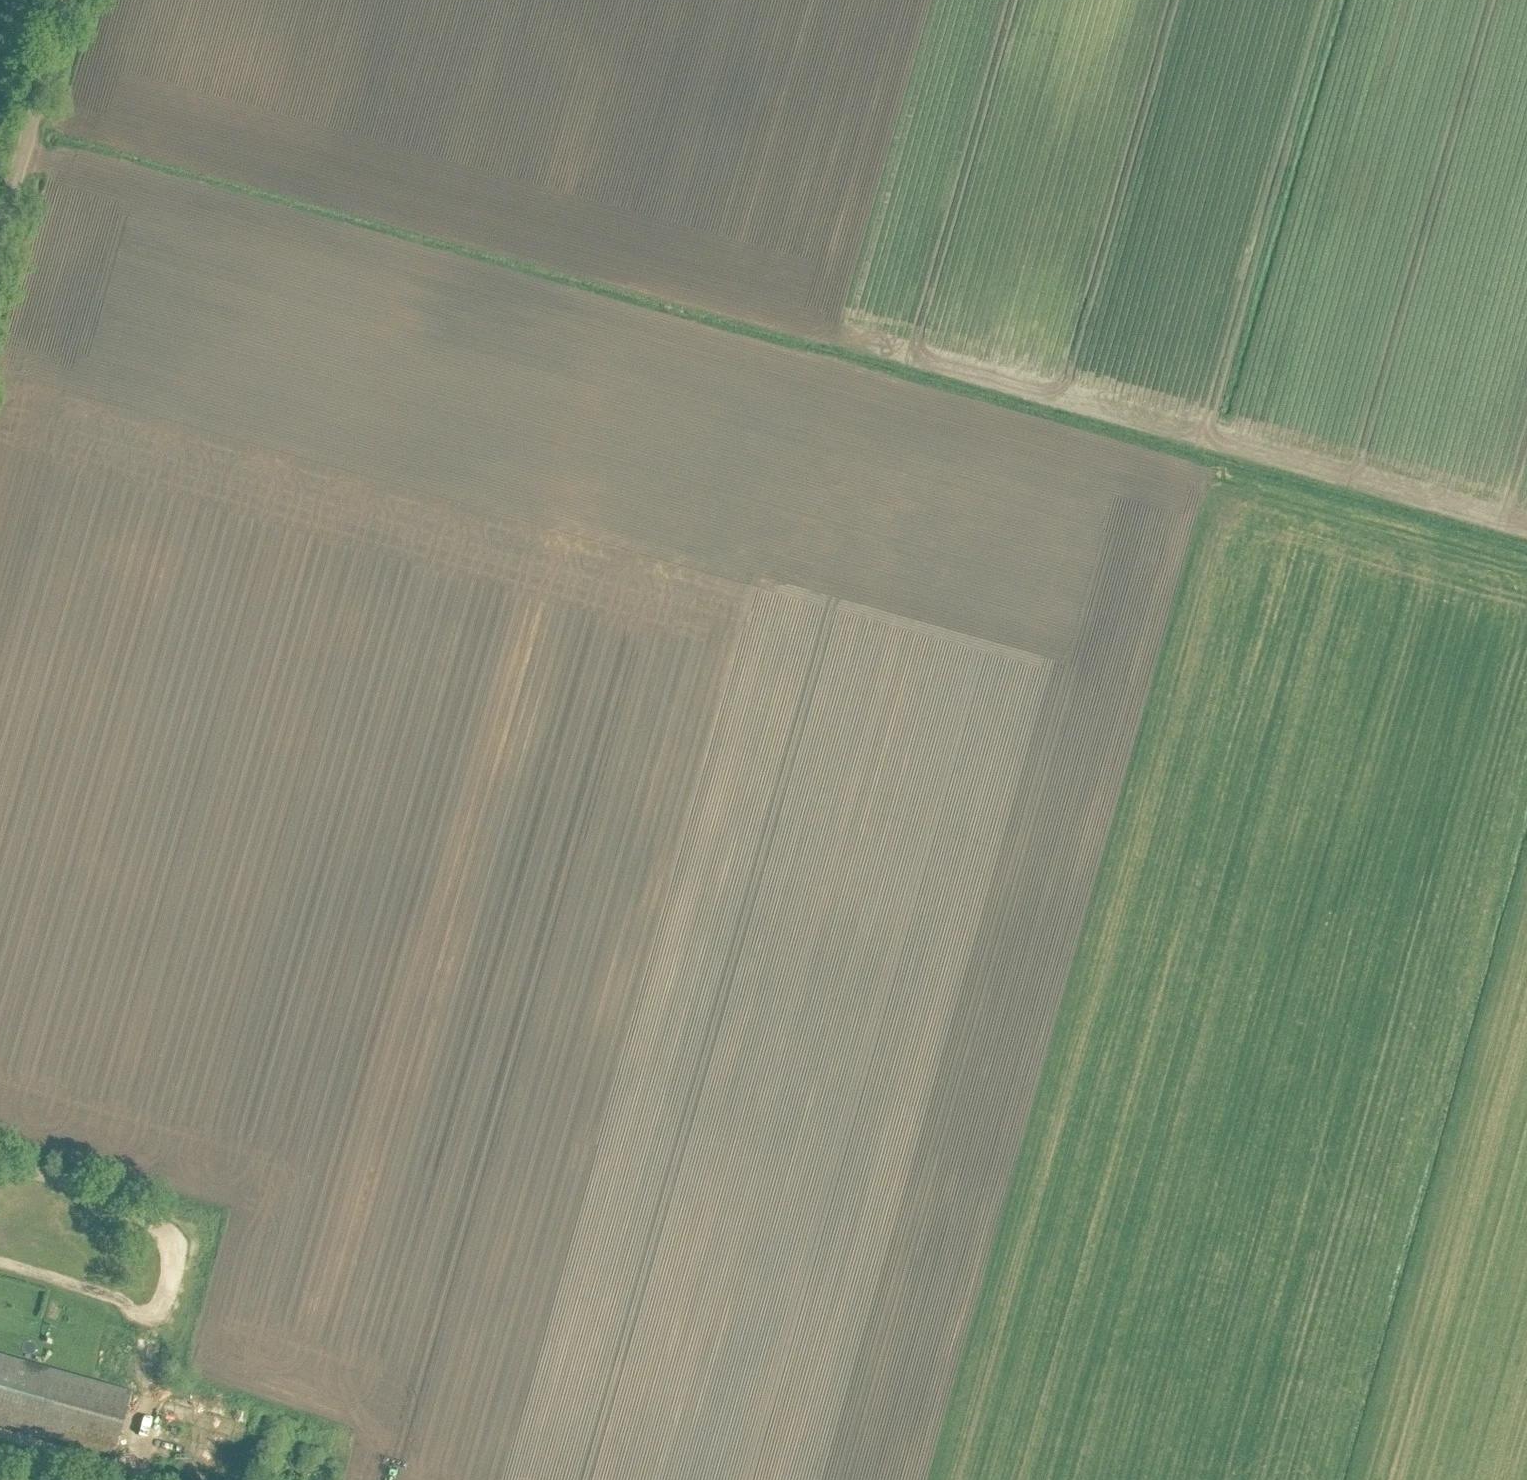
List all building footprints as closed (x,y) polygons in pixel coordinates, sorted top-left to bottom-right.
[(132,1393),(0,1355),(0,1424),(114,1457),(132,1393)]
